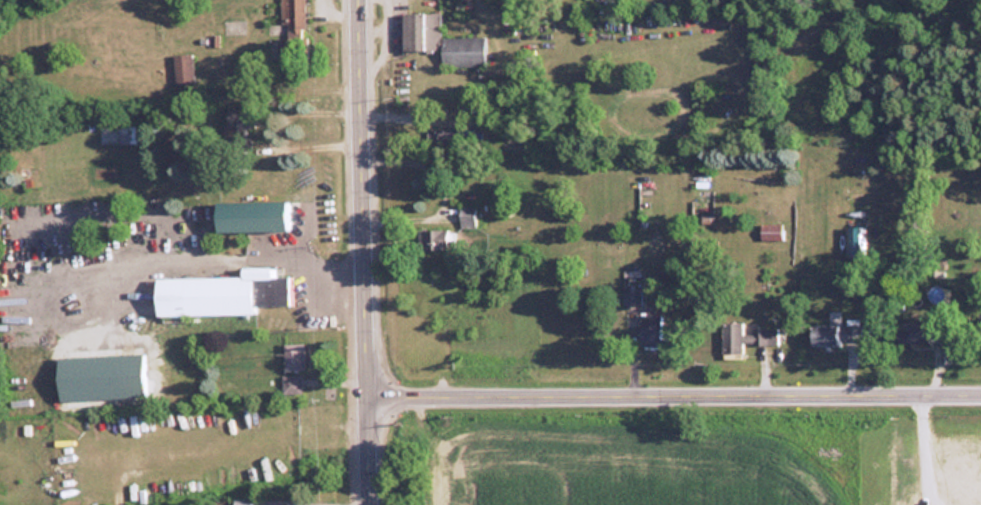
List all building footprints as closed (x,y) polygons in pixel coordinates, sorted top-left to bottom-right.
[(282,32),(307,32),(307,0),(282,0),(282,32)] [(487,38),(442,39),(442,15),(407,15),(407,52),(445,52),(445,67),(488,67),(487,38)] [(306,39),(280,39),(280,59),(306,59),(306,39)] [(176,56),(176,86),(195,86),(195,56),(176,56)] [(262,126),(262,111),(228,111),(228,142),(251,142),(251,126),(262,126)] [(138,127),(121,127),(121,145),(138,145),(138,127)] [(459,145),(459,130),(428,129),(428,144),(459,145)] [(220,203),(220,225),(214,225),(214,233),(298,232),(298,203),(220,203)] [(462,208),(462,230),(478,230),(478,208),(462,208)] [(761,241),(782,241),(782,224),(761,224),(761,241)] [(848,229),(848,258),(867,258),(867,229),(848,229)] [(421,251),(454,251),(454,231),(421,231),(421,251)] [(293,279),(277,279),(277,269),(248,270),(248,279),(161,280),(162,317),(259,316),(259,307),(294,307),(293,279)] [(643,306),(643,290),(624,290),(624,306),(643,306)] [(665,316),(643,316),(643,349),(665,349),(665,316)] [(944,323),(898,323),(898,346),(955,346),(955,328),(944,328),(944,323)] [(745,325),(724,325),(724,357),(744,357),(744,346),(779,347),(779,331),(745,331),(745,325)] [(815,347),(863,345),(862,325),(848,325),(848,327),(815,329),(815,347)] [(308,347),(288,347),(288,373),(308,373),(308,347)] [(63,401),(146,398),(144,354),(61,357),(63,401)] [(285,377),(285,397),(303,397),(303,377),(285,377)]
